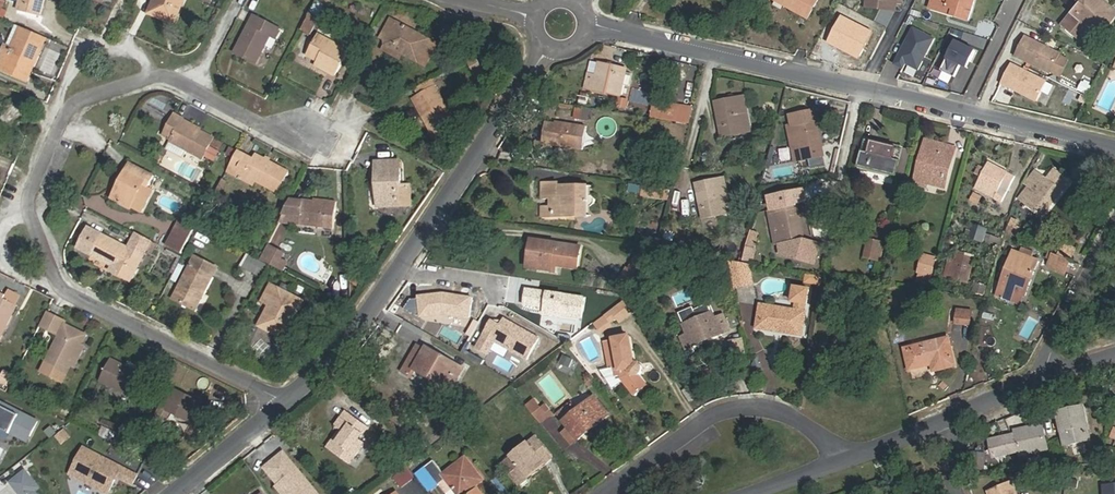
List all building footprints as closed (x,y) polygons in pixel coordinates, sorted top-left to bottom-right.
[(28,14),(40,17),(44,0),(21,0),(20,4),(29,6),(28,14)] [(169,21),(176,5),(182,8),(185,0),(154,0),(149,13),(169,21)] [(315,0),(311,14),(319,17),(324,4),(315,0)] [(807,18),(817,0),(775,0),(807,18)] [(952,16),(969,20),(975,0),(933,0),(931,6),(947,10),(949,8),(953,10),(952,16)] [(1075,37),(1083,27),(1087,30),(1098,17),(1103,21),(1108,25),(1114,17),(1114,11),(1111,8),(1102,0),(1077,0),(1081,3),(1062,26),(1075,37)] [(18,12),(28,14),(29,6),(20,4),(18,12)] [(176,5),(169,21),(175,24),(182,8),(176,5)] [(930,9),(952,16),(953,10),(949,8),(947,10),(931,6),(930,9)] [(309,16),(301,30),(310,34),(317,20),(309,16)] [(1083,44),(1103,21),(1098,17),(1087,30),(1083,27),(1075,37),(1083,44)] [(276,38),(280,31),(254,18),(235,54),(255,64),(271,35),(276,38)] [(823,37),(830,41),(841,21),(833,18),(823,37)] [(388,41),(397,24),(391,21),(382,38),(388,41)] [(388,41),(383,51),(399,59),(402,53),(426,65),(437,45),(397,24),(388,41)] [(12,47),(1,72),(25,82),(45,38),(21,27),(12,47)] [(348,52),(317,35),(307,56),(317,61),(315,66),(336,76),(348,52)] [(1013,57),(1060,79),(1070,56),(1024,35),(1013,57)] [(52,40),(39,71),(54,77),(67,46),(52,40)] [(1,72),(12,47),(8,45),(0,63),(0,71),(1,72)] [(474,56),(466,60),(474,75),(482,71),(474,56)] [(592,62),(589,74),(598,76),(600,64),(592,62)] [(589,74),(587,88),(621,95),(627,69),(600,64),(598,76),(589,74)] [(1009,64),(1000,87),(1038,101),(1041,93),(1051,97),(1057,83),(1009,64)] [(413,100),(433,133),(443,127),(445,131),(455,125),(430,80),(415,89),(419,96),(413,100)] [(745,96),(740,97),(747,132),(752,131),(745,96)] [(626,108),(628,99),(619,97),(618,107),(626,108)] [(747,132),(740,97),(715,102),(722,137),(747,132)] [(674,121),(676,105),(654,102),(651,117),(674,121)] [(694,108),(676,105),(674,121),(690,123),(694,108)] [(588,121),(589,108),(574,106),(573,119),(588,121)] [(171,141),(170,143),(186,151),(202,159),(204,156),(209,146),(213,138),(183,122),(184,120),(175,115),(164,137),(171,141)] [(817,120),(792,125),(800,161),(825,155),(817,120)] [(552,146),(583,150),(587,127),(556,122),(555,126),(552,143),(552,146)] [(544,142),(552,143),(555,126),(548,125),(544,142)] [(800,161),(792,125),(787,126),(795,162),(800,161)] [(443,127),(433,133),(435,137),(445,131),(443,127)] [(877,142),(869,140),(866,149),(874,151),(877,142)] [(945,158),(948,146),(927,140),(917,176),(944,183),(947,172),(945,171),(948,159),(945,158)] [(893,146),(877,142),(874,151),(866,149),(865,152),(862,166),(861,170),(868,171),(870,170),(884,174),(885,176),(893,178),(895,170),(901,147),(902,146),(895,144),(893,145),(893,146)] [(186,151),(170,143),(169,146),(184,154),(186,151)] [(217,151),(209,146),(204,156),(212,160),(217,151)] [(957,148),(948,146),(945,158),(948,159),(945,171),(947,172),(944,183),(947,184),(957,148)] [(901,147),(895,170),(906,173),(912,149),(901,147)] [(229,167),(236,171),(245,156),(237,152),(229,167)] [(245,156),(236,171),(237,171),(235,176),(254,186),(256,182),(277,193),(288,173),(255,155),(252,160),(245,156)] [(376,163),(376,171),(400,170),(400,162),(376,163)] [(989,162),(978,183),(997,194),(994,200),(1001,204),(1016,177),(989,162)] [(130,165),(127,172),(137,177),(141,171),(130,165)] [(1018,199),(1042,217),(1063,192),(1062,191),(1066,185),(1059,180),(1062,175),(1054,168),(1046,178),(1036,171),(1025,185),(1028,187),(1018,199)] [(400,170),(376,171),(378,207),(398,206),(397,186),(401,186),(401,184),(400,170)] [(126,185),(117,202),(131,208),(143,186),(147,188),(152,177),(141,171),(137,177),(127,172),(121,183),(126,185)] [(725,178),(720,179),(727,215),(733,214),(725,178)] [(727,215),(720,179),(696,184),(703,220),(727,215)] [(226,183),(222,181),(214,197),(218,199),(226,183)] [(113,199),(117,202),(126,185),(121,183),(113,199)] [(401,184),(401,186),(397,186),(398,206),(409,206),(408,183),(401,184)] [(559,183),(543,183),(543,184),(542,199),(551,199),(550,207),(542,207),(542,216),(587,217),(587,207),(592,207),(595,204),(595,199),(592,196),(587,195),(587,186),(559,186),(559,183)] [(985,194),(994,200),(997,194),(978,183),(975,188),(985,194)] [(629,184),(628,191),(639,193),(640,185),(629,184)] [(978,205),(983,196),(973,191),(969,201),(978,205)] [(279,223),(290,224),(301,200),(291,199),(279,223)] [(301,200),(290,224),(333,229),(336,204),(301,200)] [(798,205),(772,210),(779,245),(805,239),(798,205)] [(779,245),(772,210),(768,211),(775,246),(779,245)] [(1006,233),(1017,238),(1022,228),(1017,225),(1018,221),(1012,218),(1006,233)] [(191,230),(179,223),(172,236),(185,243),(191,230)] [(88,229),(78,249),(113,267),(110,271),(130,282),(143,257),(151,242),(136,234),(129,247),(136,251),(135,253),(101,235),(88,229)] [(758,242),(757,232),(750,232),(751,243),(758,242)] [(987,245),(999,249),(1002,239),(990,235),(987,245)] [(867,238),(862,258),(881,262),(885,242),(867,238)] [(541,255),(543,241),(531,240),(529,253),(541,255)] [(541,255),(529,253),(529,255),(527,269),(551,272),(553,265),(578,269),(581,247),(543,241),(541,255)] [(1063,244),(1057,256),(1068,261),(1069,261),(1074,249),(1063,244)] [(267,246),(259,260),(283,272),(291,257),(267,246)] [(1012,291),(1023,295),(1026,296),(1040,261),(1014,251),(997,296),(1008,300),(1012,291)] [(1057,256),(1052,254),(1047,265),(1062,272),(1068,261),(1057,256)] [(919,272),(930,276),(936,258),(924,255),(919,272)] [(953,278),(969,281),(974,261),(958,257),(953,278)] [(216,269),(194,258),(173,300),(195,310),(216,269)] [(265,266),(250,258),(244,268),(260,276),(265,266)] [(629,260),(628,274),(642,275),(643,261),(629,260)] [(731,261),(736,285),(754,283),(751,264),(731,261)] [(1070,262),(1067,272),(1077,274),(1080,264),(1070,262)] [(823,277),(805,273),(804,283),(821,287),(823,277)] [(972,290),(985,292),(986,286),(973,283),(972,290)] [(302,302),(271,286),(263,303),(270,306),(259,326),(283,338),(302,302)] [(803,336),(807,311),(806,311),(807,304),(808,305),(810,289),(796,286),(793,301),(796,302),(795,309),(759,303),(755,328),(803,336)] [(1020,305),(1023,295),(1012,291),(1008,300),(1020,305)] [(0,292),(0,338),(17,306),(5,300),(6,296),(0,292)] [(890,298),(890,308),(899,308),(899,299),(890,298)] [(597,300),(576,314),(583,324),(604,310),(597,300)] [(616,304),(593,324),(602,334),(625,314),(616,304)] [(955,308),(954,325),(971,326),(972,309),(955,308)] [(699,336),(701,343),(728,331),(722,317),(715,320),(711,312),(684,324),(688,334),(690,339),(699,336)] [(46,313),(40,326),(58,336),(44,365),(42,364),(40,369),(52,375),(55,369),(66,375),(71,366),(74,368),(84,346),(81,344),(85,336),(64,325),(65,323),(46,313)] [(690,339),(688,334),(681,337),(686,350),(701,343),(699,336),(690,339)] [(619,367),(620,376),(635,396),(647,386),(641,378),(644,374),(645,371),(645,369),(644,367),(643,364),(641,362),(640,361),(636,360),(635,360),(632,337),(615,340),(616,349),(607,350),(609,368),(613,368),(619,367)] [(935,372),(956,366),(949,337),(905,348),(910,371),(933,365),(935,372)] [(616,349),(615,340),(606,342),(607,350),(616,349)] [(440,358),(443,355),(427,346),(425,349),(418,345),(403,371),(412,377),(417,369),(430,376),(440,383),(436,389),(444,394),(459,370),(440,358)] [(464,368),(443,355),(440,358),(459,370),(444,394),(447,396),(457,380),(464,368)] [(564,355),(557,367),(567,372),(574,360),(564,355)] [(143,376),(111,360),(100,381),(133,397),(143,376)] [(0,376),(0,383),(8,387),(14,375),(3,369),(0,376)] [(426,383),(436,389),(440,383),(430,376),(426,383)] [(200,413),(203,407),(179,395),(181,391),(170,386),(159,408),(199,428),(205,416),(200,413)] [(179,395),(203,407),(205,403),(181,391),(179,395)] [(556,414),(569,429),(578,440),(588,432),(584,426),(605,410),(594,396),(579,408),(577,410),(571,402),(556,414)] [(527,406),(540,423),(553,413),(546,404),(541,407),(535,400),(527,406)] [(3,404),(0,403),(0,429),(11,434),(14,428),(30,437),(38,422),(21,413),(19,415),(2,407),(3,404)] [(50,412),(67,420),(71,411),(54,404),(50,412)] [(1059,412),(1065,445),(1090,440),(1083,407),(1059,412)] [(609,415),(605,410),(584,426),(588,432),(609,415)] [(369,427),(367,425),(346,411),(336,425),(342,429),(328,448),(351,464),(364,444),(359,440),(369,427)] [(1015,431),(1021,456),(1048,450),(1042,425),(1015,431)] [(98,436),(111,441),(115,431),(102,426),(98,436)] [(52,427),(45,432),(50,438),(57,433),(52,427)] [(27,443),(30,437),(14,428),(11,434),(27,443)] [(54,436),(61,445),(71,437),(64,428),(54,436)] [(578,440),(569,429),(562,434),(571,445),(578,440)] [(553,458),(536,437),(506,463),(522,483),(537,471),(553,458)] [(136,475),(83,448),(71,471),(108,491),(114,480),(112,478),(114,474),(119,476),(119,477),(132,484),(136,475)] [(282,450),(259,469),(281,493),(320,493),(282,450)] [(474,484),(481,478),(466,457),(444,472),(435,461),(425,468),(438,485),(446,479),(457,493),(482,493),(474,484)] [(915,468),(919,478),(927,474),(923,464),(915,468)] [(927,467),(930,476),(940,474),(937,464),(927,467)] [(393,476),(400,488),(415,479),(408,467),(393,476)] [(438,485),(425,468),(417,474),(429,491),(438,485)] [(12,481),(22,493),(38,493),(35,489),(39,486),(26,470),(12,481)] [(1012,482),(989,491),(990,493),(1017,493),(1012,482)] [(1103,484),(1104,493),(1114,493),(1114,483),(1103,484)]
